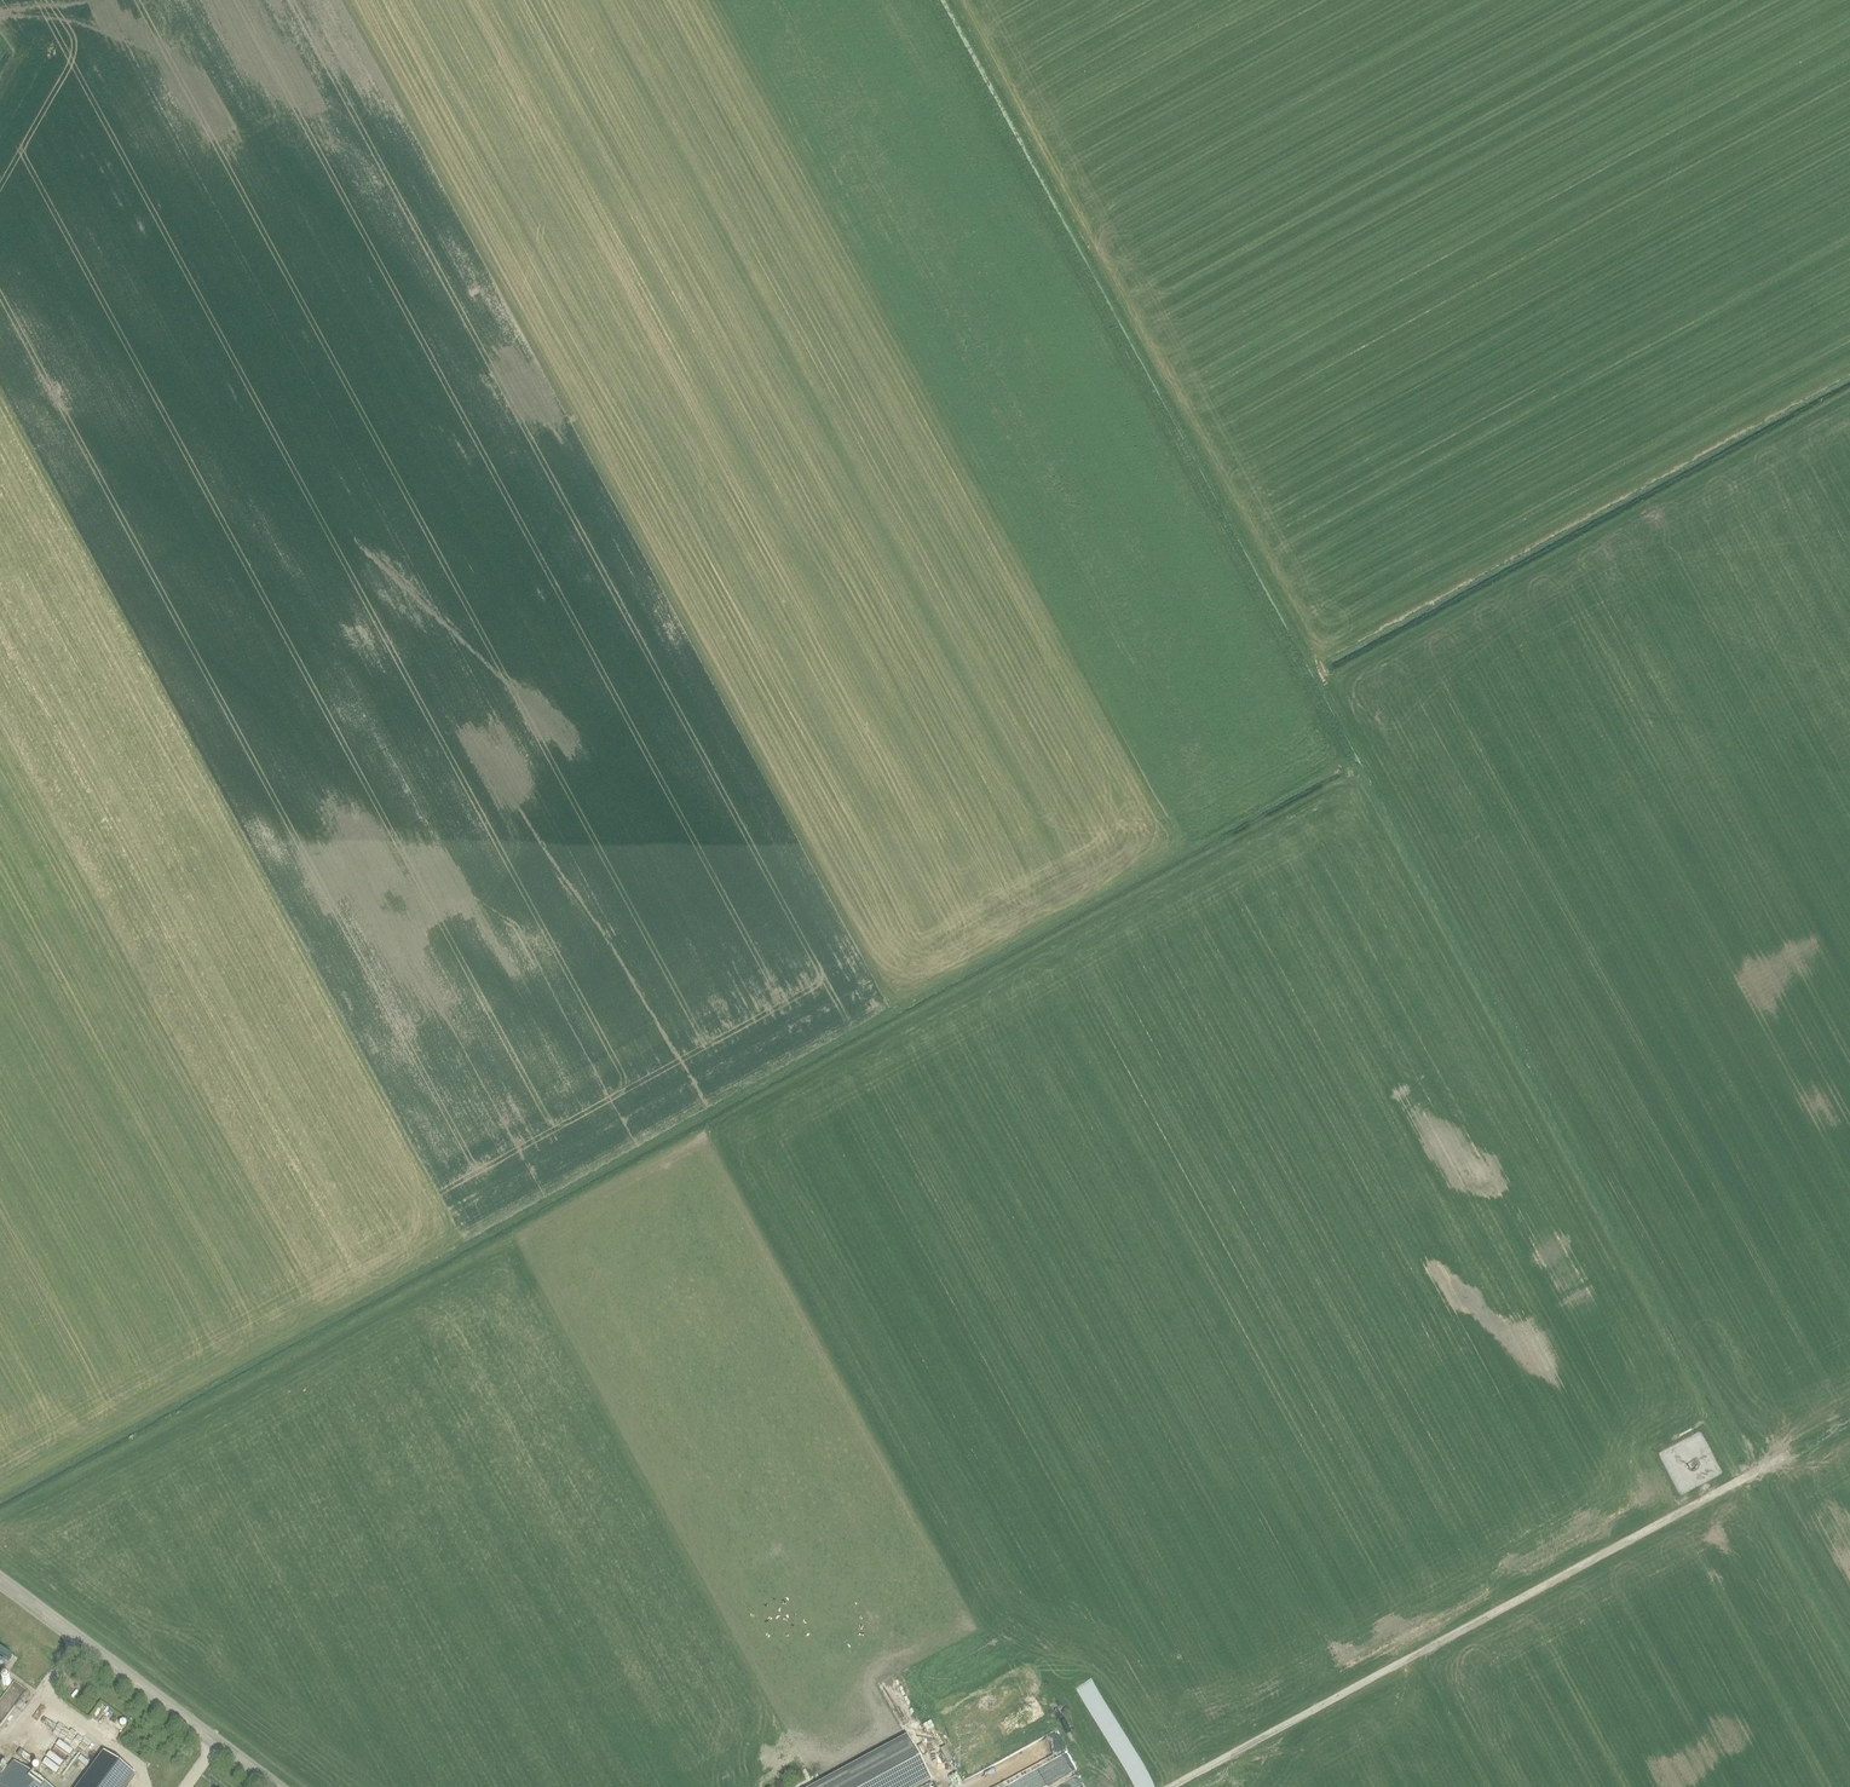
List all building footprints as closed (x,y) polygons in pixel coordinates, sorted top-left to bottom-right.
[(20,1701),(15,1707),(20,1711),(24,1704),(20,1701)] [(48,1708),(20,1749),(62,1778),(90,1736),(48,1708)] [(817,1786),(920,1786),(931,1781),(908,1739),(817,1786)] [(78,1786),(127,1786),(136,1776),(104,1752),(78,1786)] [(14,1762),(0,1781),(0,1786),(48,1786),(14,1762)]
